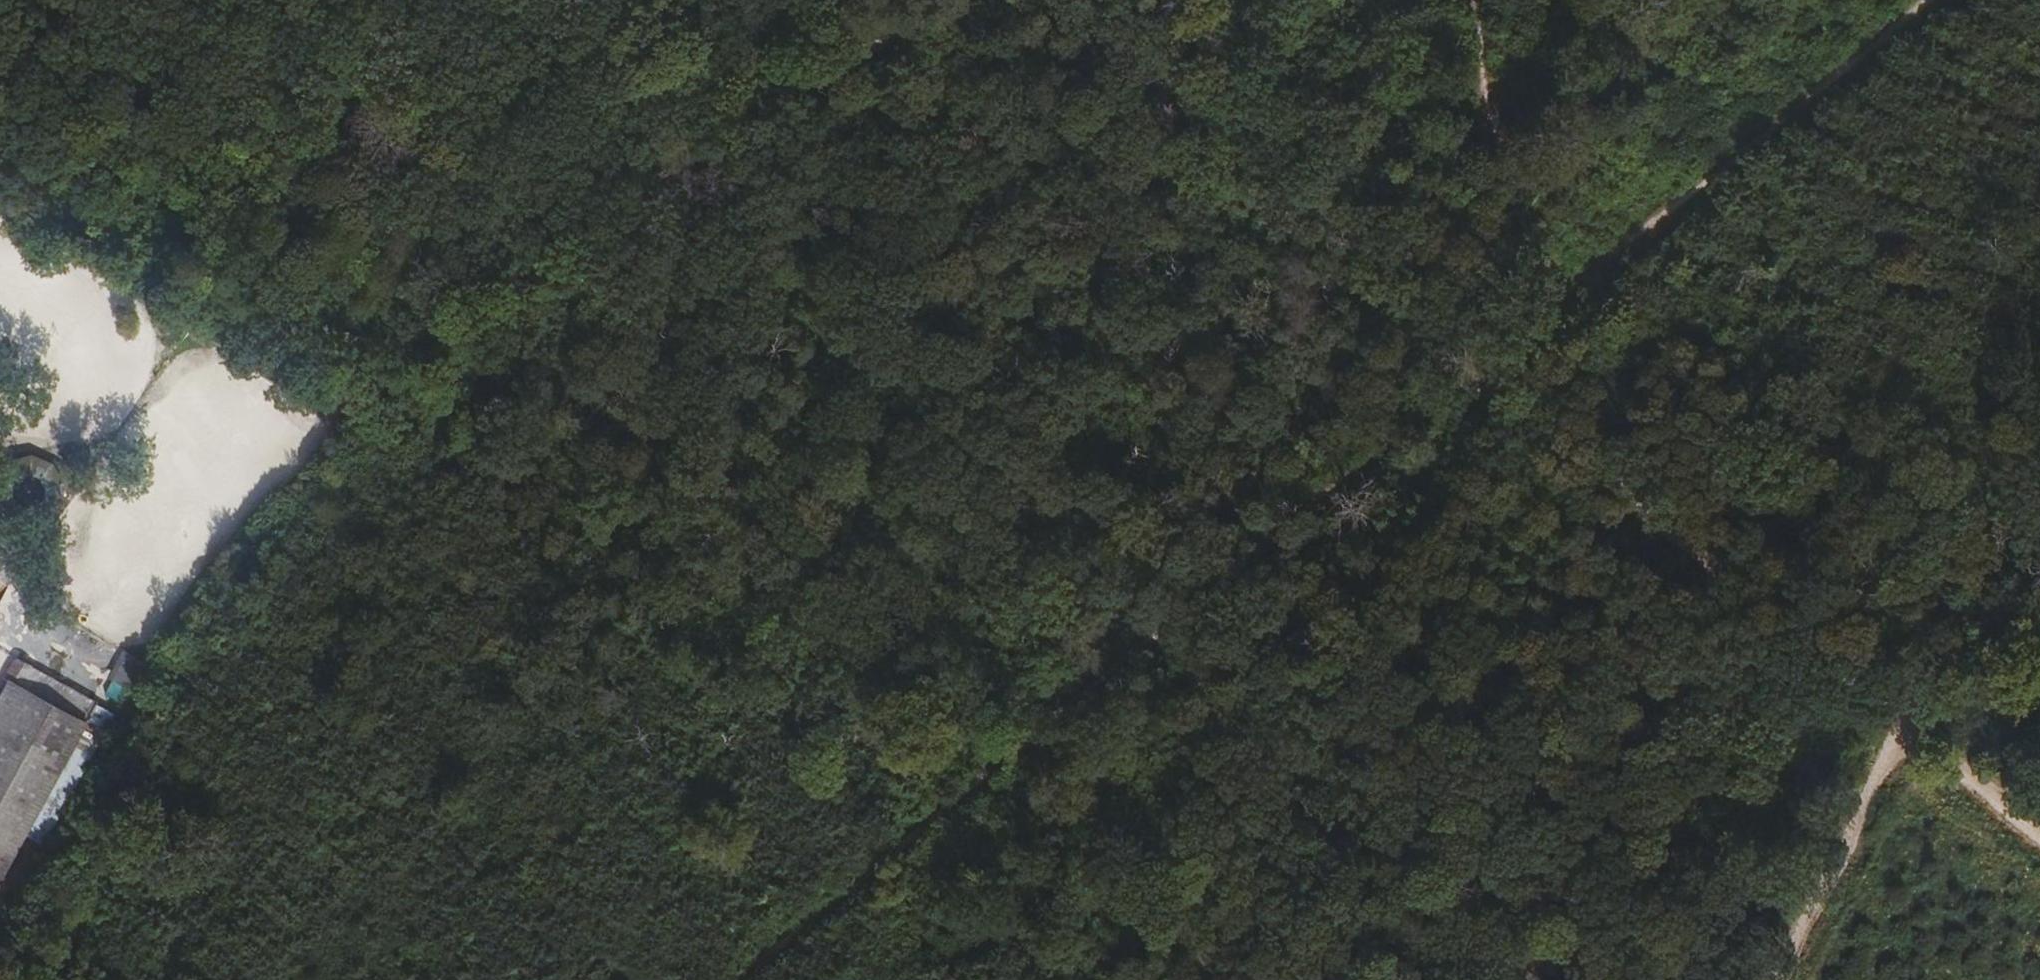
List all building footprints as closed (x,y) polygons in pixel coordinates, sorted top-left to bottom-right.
[(29,483),(45,483),(46,462),(29,462),(29,483)] [(19,687),(8,682),(0,696),(0,721),(19,687)] [(0,721),(0,878),(2,879),(87,724),(19,687),(0,721)]
